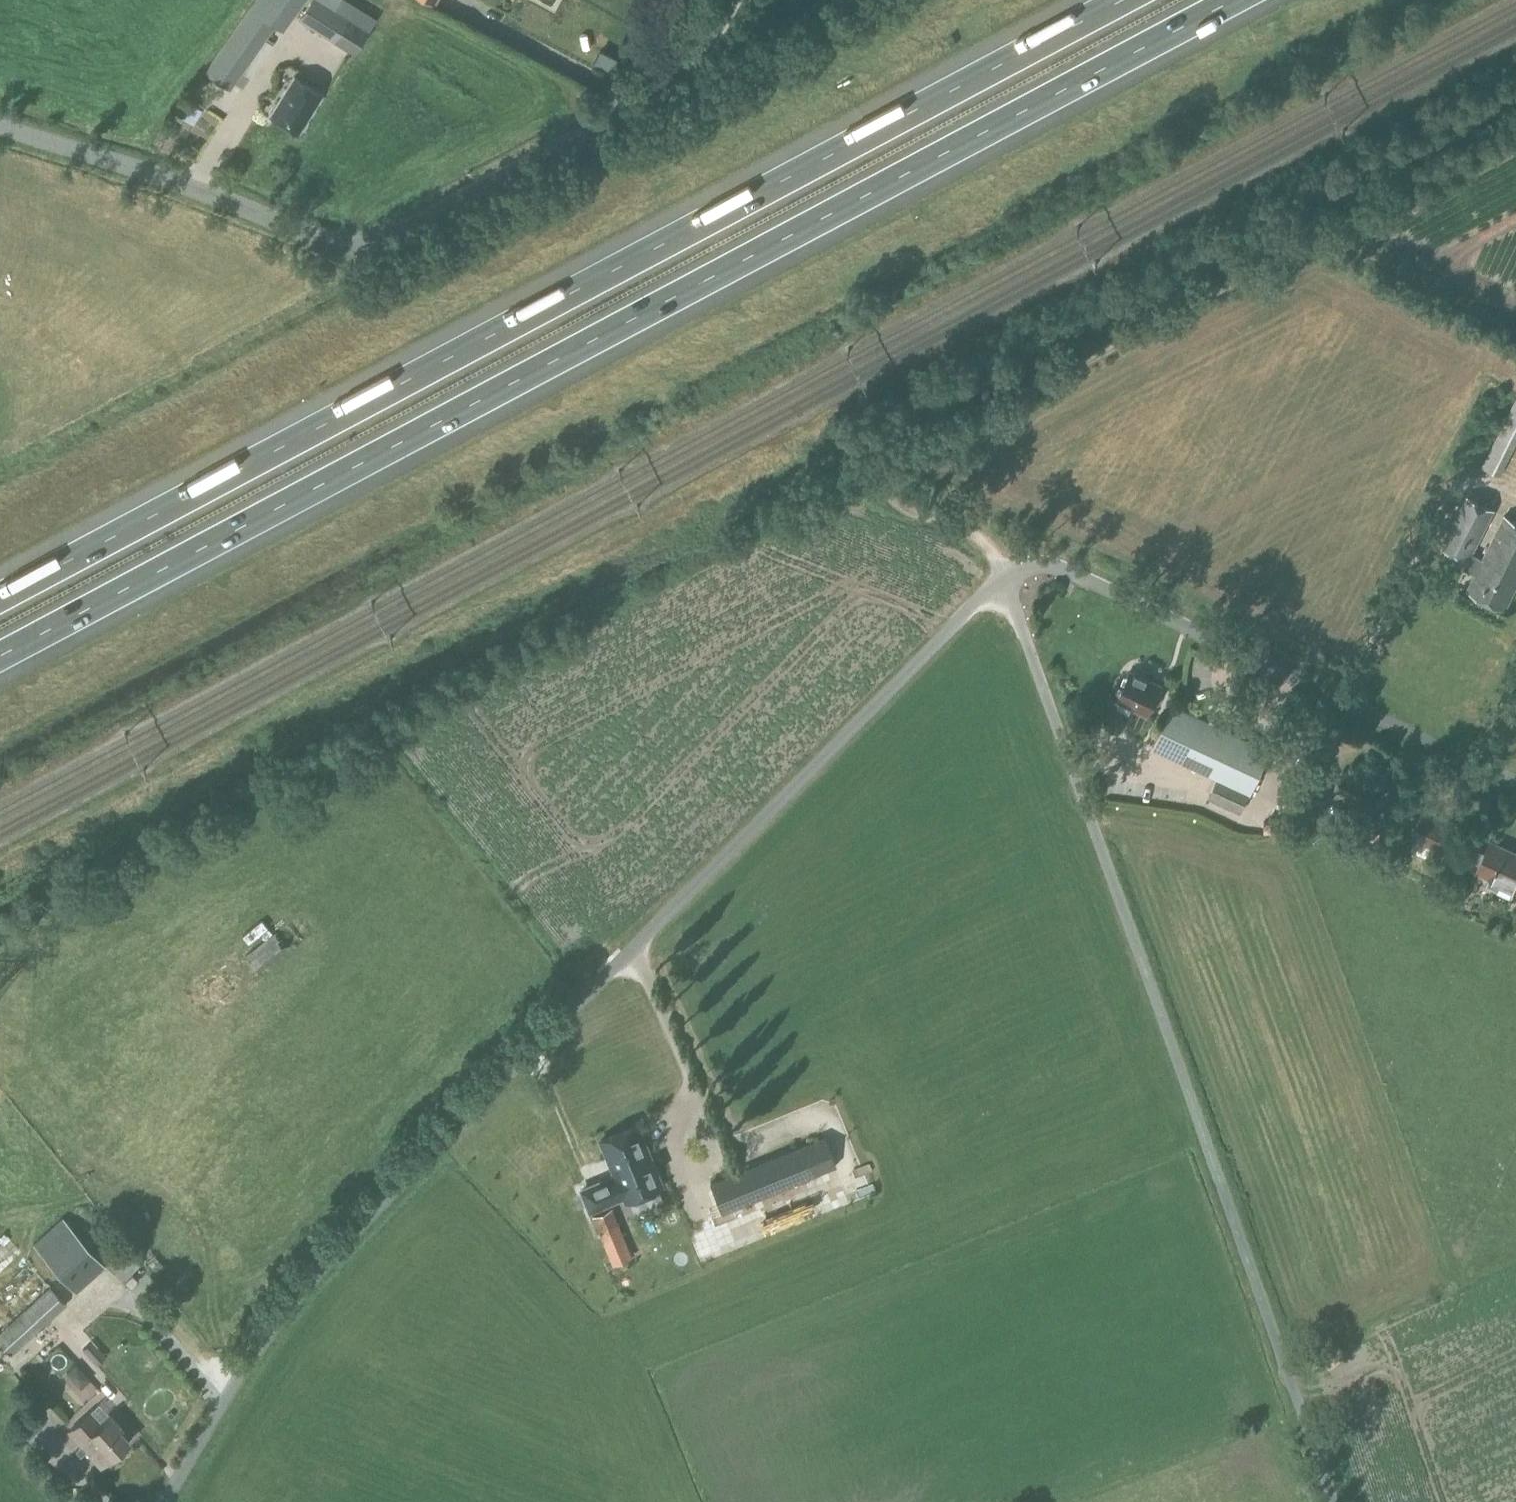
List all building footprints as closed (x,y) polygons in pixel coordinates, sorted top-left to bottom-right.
[(205,71),(231,89),(235,83),(243,87),(262,60),(255,55),(276,25),(282,30),(303,0),(255,0),(205,71)] [(300,19),(354,52),(367,31),(336,10),(342,0),(312,0),(300,19)] [(600,49),(592,63),(620,78),(628,64),(600,49)] [(321,93),(294,76),(271,114),(298,131),(321,93)] [(193,111),(193,129),(210,129),(210,111),(193,111)] [(1515,444),(1515,398),(1482,466),(1500,476),(1515,444)] [(1464,568),(1474,573),(1467,588),(1506,607),(1515,587),(1515,521),(1504,515),(1482,558),(1473,553),(1495,509),(1467,494),(1441,546),(1468,560),(1464,568)] [(1132,669),(1119,698),(1135,706),(1129,721),(1142,727),(1148,712),(1147,712),(1161,684),(1132,669)] [(1172,703),(1152,747),(1217,777),(1208,796),(1240,811),(1249,792),(1250,792),(1270,749),(1172,703)] [(1381,787),(1344,769),(1335,789),(1372,806),(1381,787)] [(1334,803),(1329,816),(1343,822),(1349,809),(1334,803)] [(1424,813),(1413,836),(1440,849),(1451,826),(1424,813)] [(1281,821),(1256,823),(1257,835),(1282,833),(1281,821)] [(1485,854),(1478,851),(1473,853),(1468,863),(1470,868),(1477,871),(1491,877),(1488,885),(1512,896),(1515,888),(1515,889),(1515,852),(1491,840),(1485,854)] [(246,955),(259,973),(291,949),(278,931),(246,955)] [(583,1188),(590,1208),(624,1194),(626,1197),(662,1183),(639,1126),(601,1141),(616,1175),(583,1188)] [(818,1175),(805,1141),(710,1181),(723,1213),(818,1175)] [(593,1215),(612,1262),(632,1254),(613,1207),(593,1215)] [(76,1290),(106,1263),(63,1216),(33,1243),(76,1290)] [(68,1304),(51,1285),(0,1332),(0,1341),(12,1355),(68,1304)] [(93,1340),(83,1349),(96,1364),(106,1356),(93,1340)] [(43,1357),(75,1393),(80,1388),(65,1371),(76,1361),(59,1342),(43,1357)] [(122,1425),(101,1401),(70,1429),(82,1443),(76,1449),(81,1454),(87,1449),(101,1465),(130,1440),(119,1428),(122,1425)]
